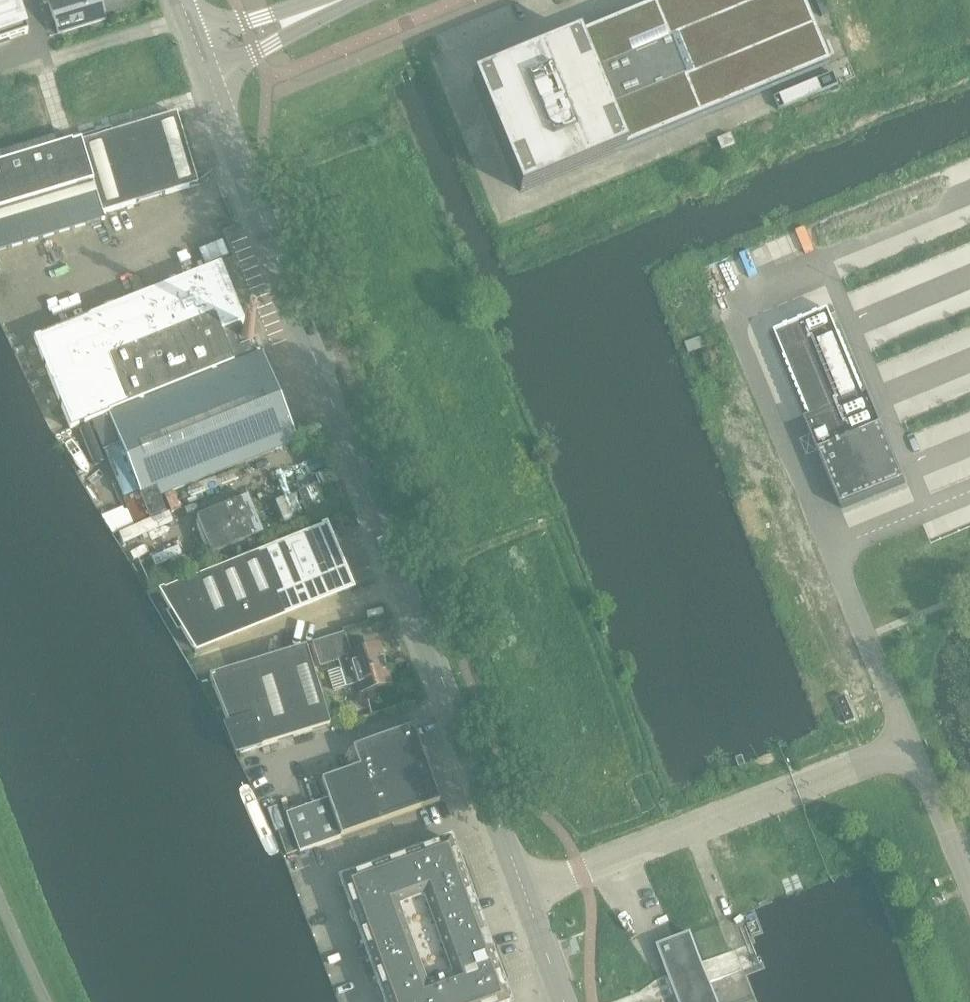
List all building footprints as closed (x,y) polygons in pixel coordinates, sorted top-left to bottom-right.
[(28,34),(16,0),(0,0),(0,44),(9,41),(8,41),(28,34)] [(44,5),(48,3),(58,35),(106,20),(100,0),(42,0),(44,5)] [(473,79),(520,192),(721,109),(829,64),(802,0),(664,0),(655,3),(473,79)] [(778,110),(838,86),(833,73),(773,98),(778,110)] [(61,148),(0,165),(0,252),(104,221),(102,214),(165,195),(198,185),(179,123),(176,114),(113,133),(111,128),(78,138),(74,140),(75,144),(61,148)] [(730,134),(716,140),(721,150),(734,145),(730,134)] [(297,443),(262,354),(254,357),(248,343),(250,343),(251,342),(252,341),(253,340),(254,338),(254,337),(254,335),(254,333),(253,332),(252,330),(250,330),(249,329),(247,329),(246,329),(244,329),(243,330),(240,323),(244,322),(240,313),(220,264),(34,338),(70,429),(108,414),(144,504),(150,519),(165,513),(159,498),(297,443)] [(830,312),(776,334),(789,366),(798,388),(810,417),(805,419),(818,451),(882,425),(869,393),(864,395),(851,364),(843,344),(830,312)] [(882,425),(818,451),(820,454),(824,452),(845,503),(841,505),(842,509),(906,483),(904,479),(900,481),(878,430),(883,428),(882,425)] [(315,486),(297,493),(309,522),(327,515),(315,486)] [(248,497),(197,519),(212,556),(264,534),(248,497)] [(326,526),(322,528),(164,591),(160,593),(193,649),(350,585),(326,526)] [(344,634),(314,644),(321,666),(339,661),(341,669),(328,673),(334,691),(347,687),(358,684),(361,693),(389,684),(378,648),(351,656),(344,634)] [(228,724),(226,725),(238,756),(261,749),(261,748),(330,727),(306,647),(209,677),(228,724)] [(845,696),(837,700),(846,724),(855,720),(845,696)] [(353,748),(359,767),(321,781),(342,837),(440,802),(413,727),(353,748)] [(290,828),(279,833),(287,855),(298,851),(299,853),(300,854),(342,838),(328,799),(285,815),(290,828)] [(341,881),(384,1001),(508,1001),(450,841),(341,881)] [(696,956),(688,934),(655,946),(666,975),(674,996),(677,1001),(714,1001),(710,991),(696,956)] [(726,971),(740,966),(734,950),(719,955),(726,971)]
